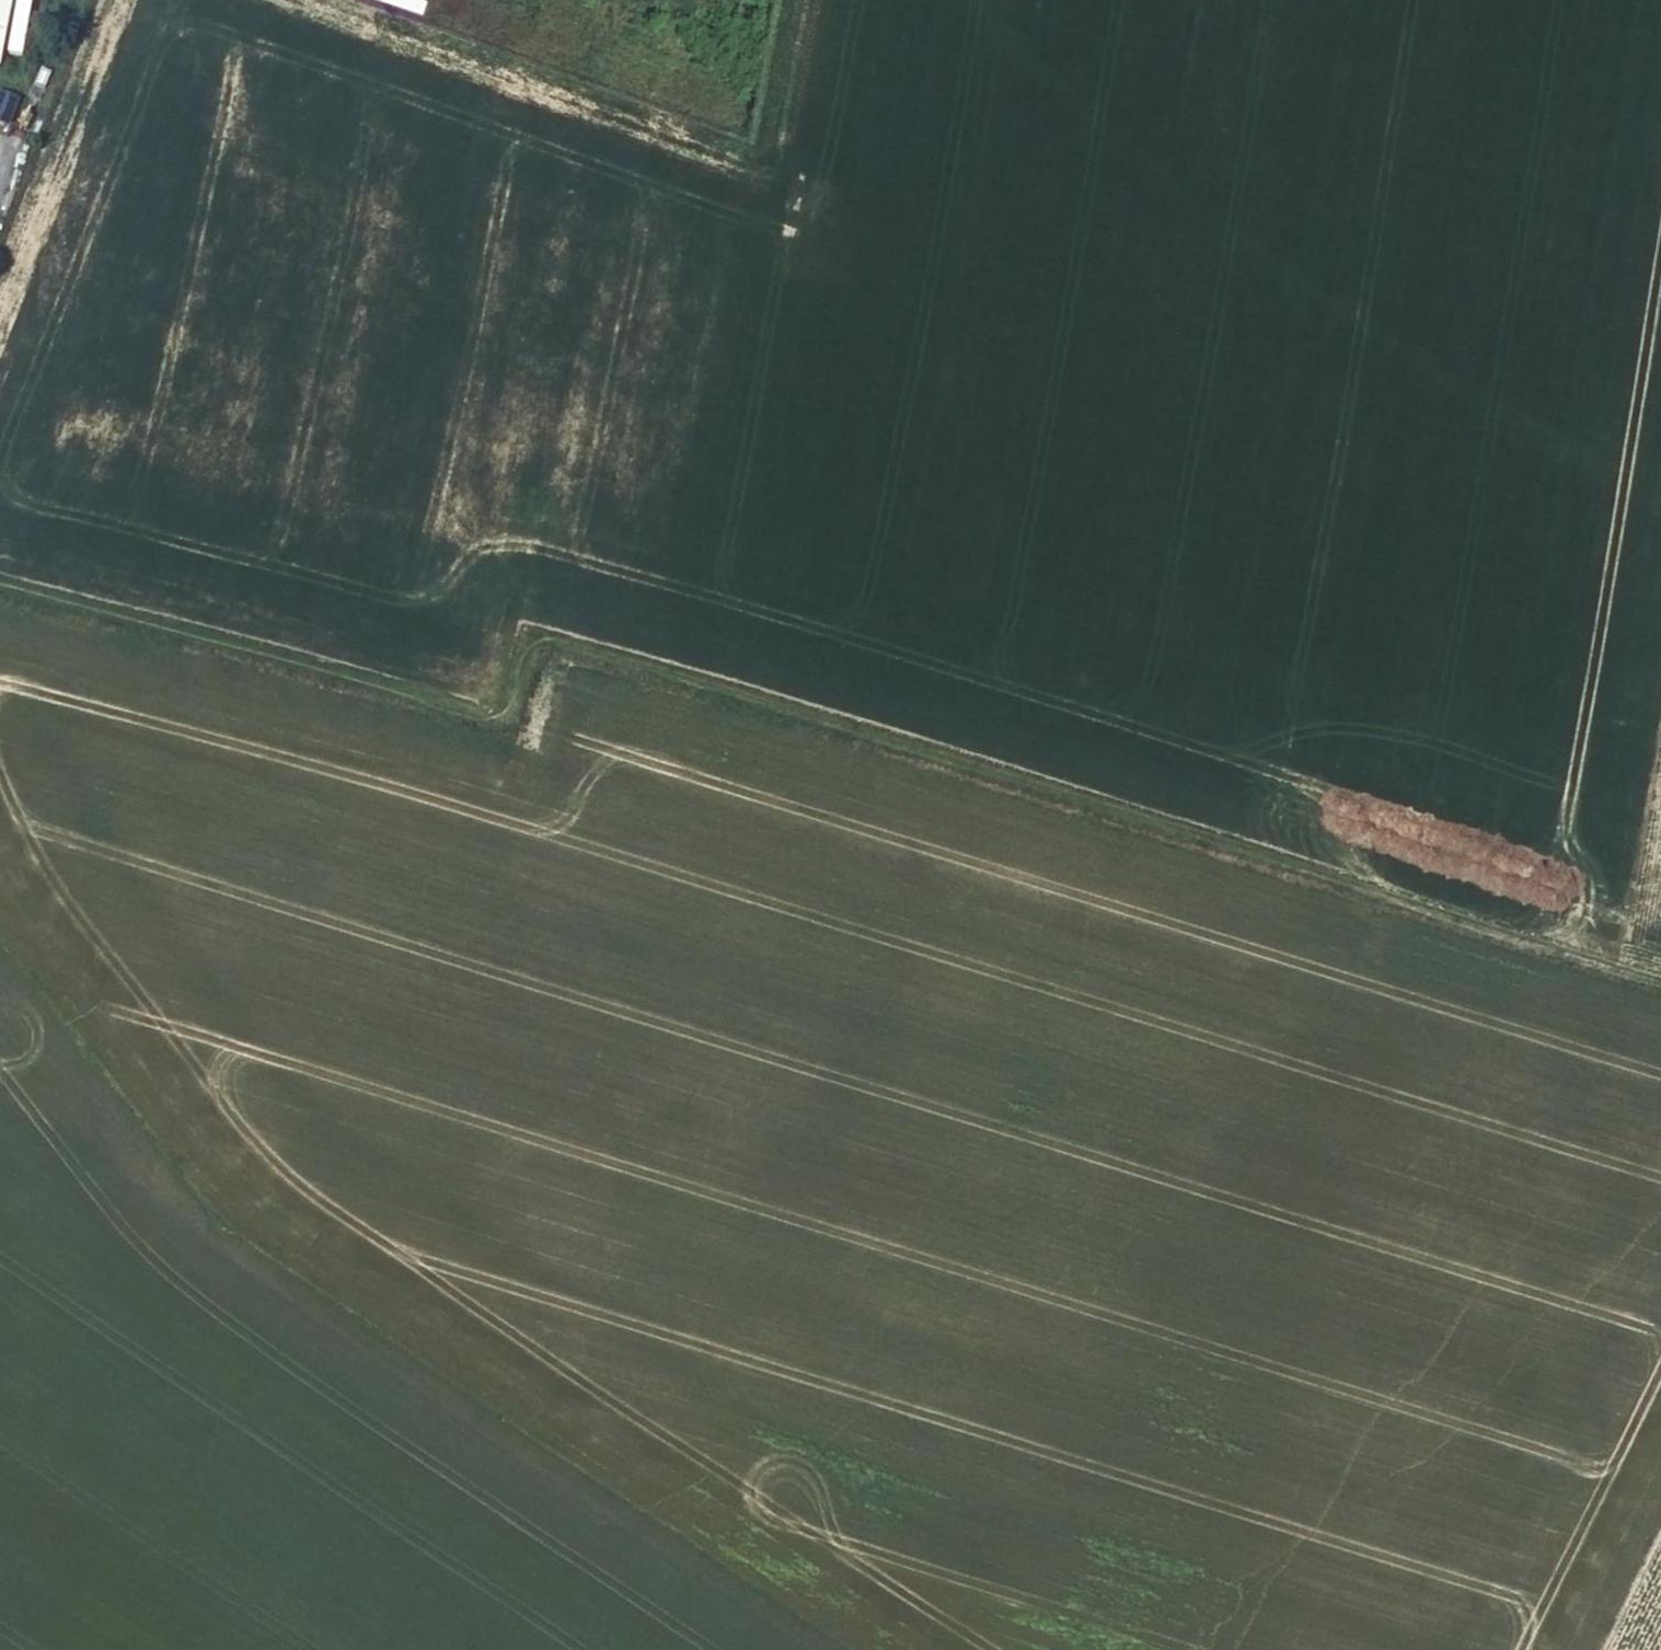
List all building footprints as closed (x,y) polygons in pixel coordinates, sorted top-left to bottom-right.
[(12,128),(19,101),(0,96),(0,125),(12,128)]
